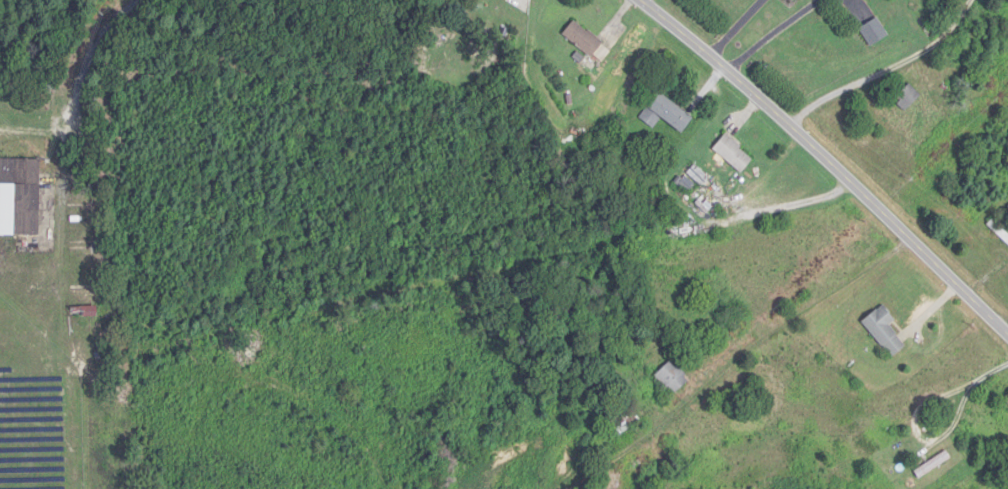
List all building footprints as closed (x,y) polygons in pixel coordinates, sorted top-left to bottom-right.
[(890,36),(879,19),(861,30),(872,48),(890,36)] [(565,35),(601,64),(612,51),(576,22),(565,35)] [(907,112),(923,96),(911,85),(896,100),(907,112)] [(663,117),(684,132),(695,117),(659,92),(641,118),(655,128),(663,117)] [(714,149),(743,173),(755,159),(727,134),(714,149)] [(41,160),(0,160),(0,236),(41,236),(41,160)] [(890,327),(897,321),(884,306),(864,323),(895,358),(908,347),(890,327)] [(99,307),(72,307),(72,317),(99,317),(99,307)] [(691,380),(673,361),(655,378),(674,397),(691,380)] [(916,472),(921,479),(952,459),(948,452),(916,472)]
